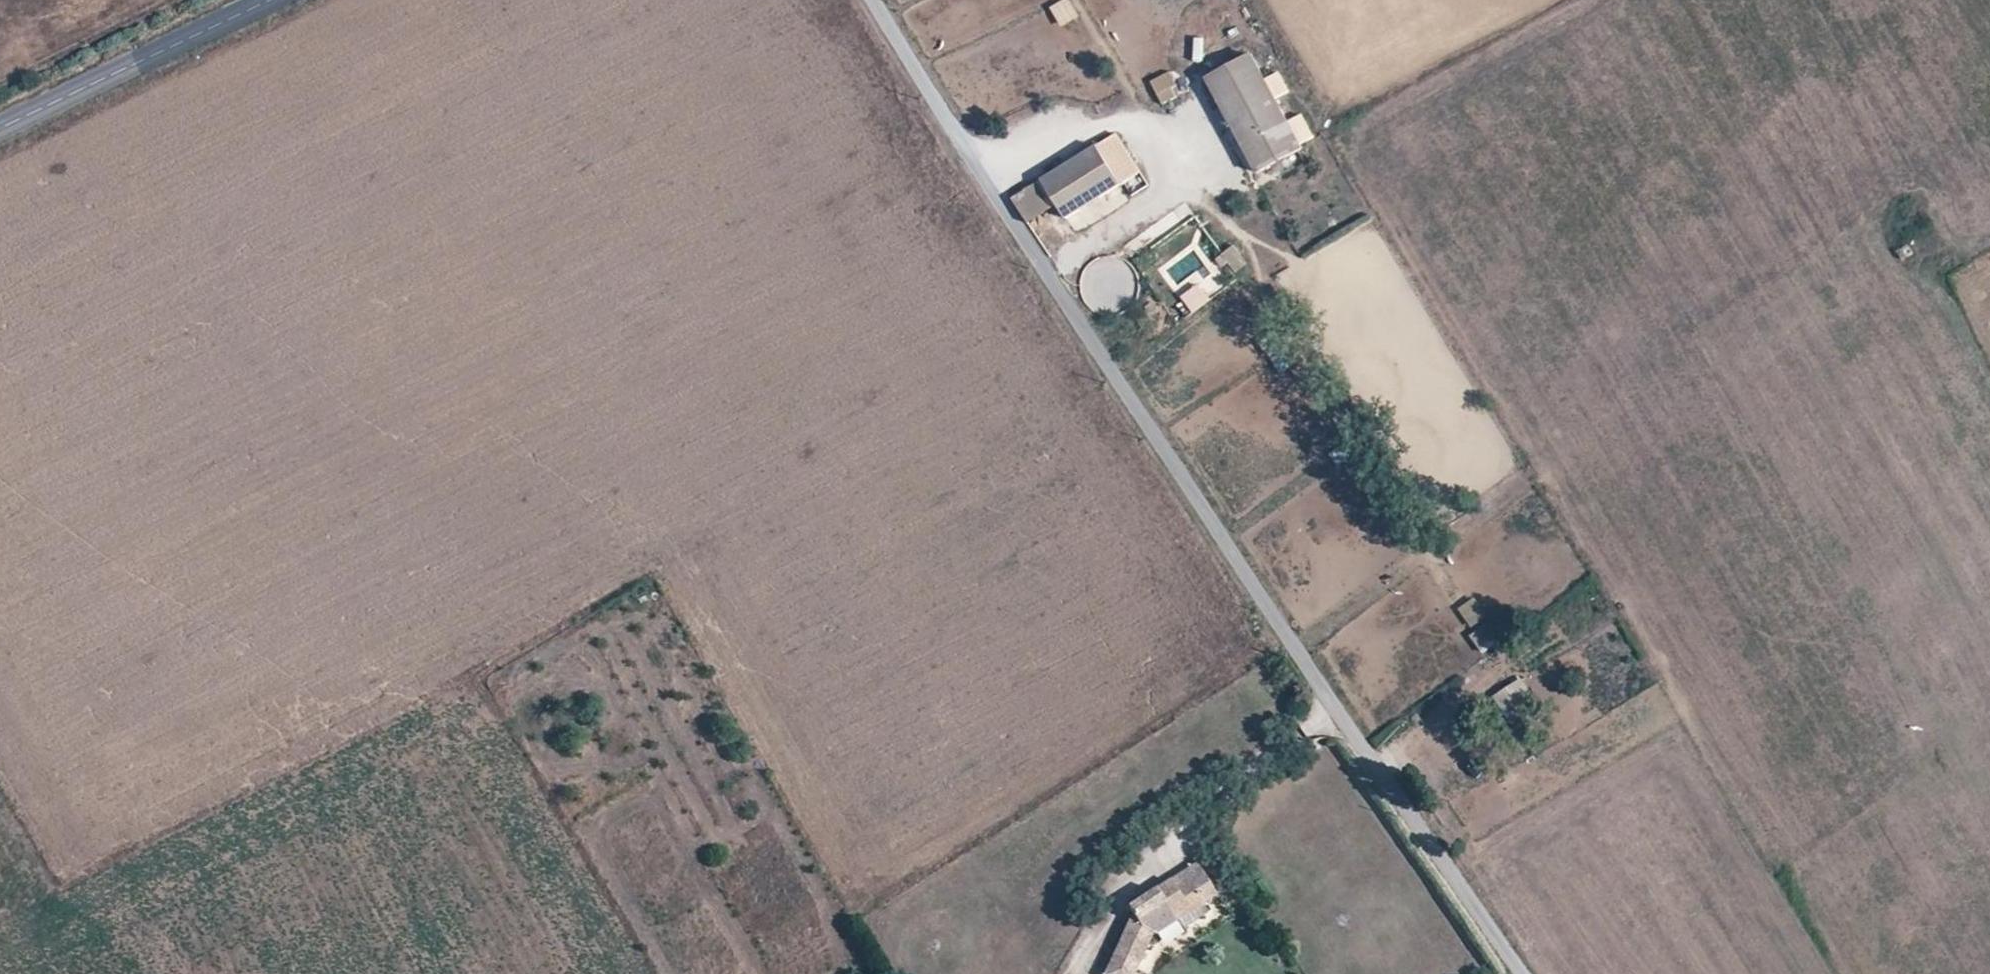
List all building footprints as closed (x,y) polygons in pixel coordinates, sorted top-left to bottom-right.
[(1058,25),(1077,19),(1071,0),(1062,0),(1051,3),(1058,25)] [(1249,56),(1204,80),(1227,124),(1272,100),(1249,56)] [(1177,86),(1171,73),(1152,83),(1162,103),(1176,96),(1172,88),(1177,86)] [(1297,149),(1272,100),(1227,124),(1242,153),(1253,173),(1297,149)] [(1058,205),(1065,216),(1118,182),(1106,164),(1124,152),(1113,134),(1076,157),(1042,179),(1058,205)] [(1136,171),(1124,152),(1106,164),(1118,182),(1136,171)] [(1031,222),(1058,205),(1042,179),(1014,196),(1031,222)] [(1898,252),(1902,260),(1915,253),(1911,244),(1898,252)] [(1236,245),(1223,253),(1230,264),(1242,256),(1236,245)] [(1191,309),(1206,302),(1198,286),(1183,293),(1191,309)] [(1468,625),(1486,617),(1478,597),(1459,604),(1468,625)] [(1493,694),(1506,717),(1537,699),(1523,676),(1493,694)] [(1106,973),(1132,973),(1154,929),(1160,932),(1220,893),(1201,862),(1172,880),(1130,907),(1137,919),(1130,923),(1105,973),(1106,973)]
